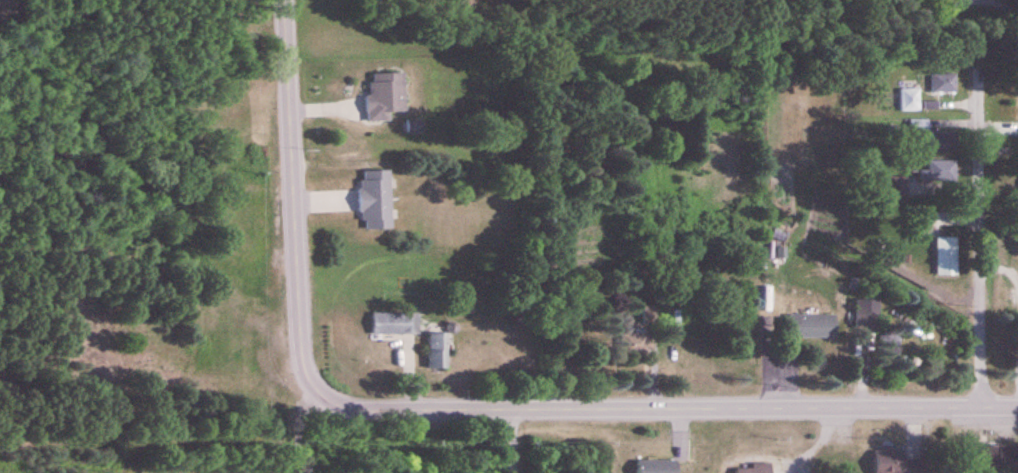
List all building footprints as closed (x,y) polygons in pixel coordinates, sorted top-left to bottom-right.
[(367,74),(369,121),(390,121),(390,113),(406,112),(405,73),(367,74)] [(932,93),(956,93),(956,75),(932,75),(932,93)] [(900,89),(900,111),(920,111),(920,89),(900,89)] [(910,134),(927,134),(927,120),(910,120),(910,134)] [(957,133),(931,133),(931,152),(957,152),(957,133)] [(889,177),(889,197),(928,198),(928,182),(956,183),(957,161),(928,161),(928,171),(920,171),(920,177),(889,177)] [(391,171),(361,171),(361,230),(391,230),(391,171)] [(957,238),(937,238),(937,275),(957,275),(957,238)] [(856,329),(880,329),(880,300),(856,300),(856,329)] [(654,354),(654,309),(644,309),(644,334),(622,334),(622,354),(654,354)] [(419,314),(372,314),(372,335),(419,335),(419,314)] [(789,316),(789,338),(836,338),(836,316),(789,316)] [(429,370),(447,370),(447,334),(429,334),(429,370)] [(875,472),(924,472),(924,450),(875,450),(875,472)] [(677,462),(636,462),(636,472),(677,472),(677,462)]
